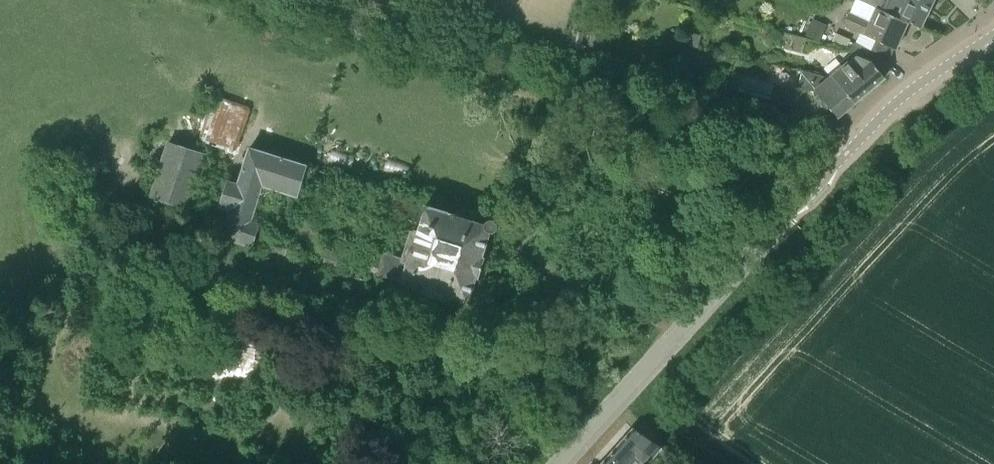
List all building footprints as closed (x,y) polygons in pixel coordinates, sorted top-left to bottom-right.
[(921,20),(930,0),(869,0),(921,20)] [(907,22),(874,7),(869,18),(849,11),(842,26),(860,34),(855,43),(854,42),(853,44),(889,60),(894,49),(895,49),(907,22)] [(826,41),(830,31),(815,25),(811,34),(826,41)] [(699,49),(702,36),(689,33),(686,46),(699,49)] [(847,48),(850,41),(837,36),(834,43),(847,48)] [(882,75),(889,60),(853,44),(849,52),(855,56),(848,63),(846,61),(826,78),(802,70),(801,74),(825,80),(848,109),(884,78),(882,75)] [(837,118),(848,109),(825,80),(801,74),(798,87),(816,93),(818,95),(814,98),(827,113),(831,110),(837,118)] [(800,108),(803,94),(744,77),(739,93),(770,101),(800,108)] [(207,120),(204,139),(241,146),(245,126),(219,121),(218,122),(207,120)] [(149,197),(191,211),(208,155),(167,141),(149,197)] [(261,224),(254,221),(259,203),(278,209),(281,197),(263,191),(264,188),(298,198),(309,165),(249,146),(238,183),(228,180),(219,208),(229,211),(220,238),(253,249),(253,248),(285,258),(290,242),(260,232),(261,224)] [(382,263),(325,246),(319,268),(368,284),(372,273),(401,282),(401,284),(421,290),(420,294),(448,302),(449,298),(469,304),(477,279),(479,280),(480,278),(486,280),(491,261),(485,260),(486,258),(484,257),(491,234),(495,234),(497,232),(498,229),(499,227),(498,224),(497,222),(494,220),(491,220),(489,221),(486,223),(425,204),(424,206),(422,205),(425,194),(399,186),(397,194),(386,190),(383,199),(392,201),(389,215),(419,225),(417,233),(411,231),(403,259),(385,253),(382,263)] [(260,332),(229,332),(229,350),(211,350),(211,376),(260,376),(260,332)] [(610,455),(603,463),(620,463),(610,455)]
